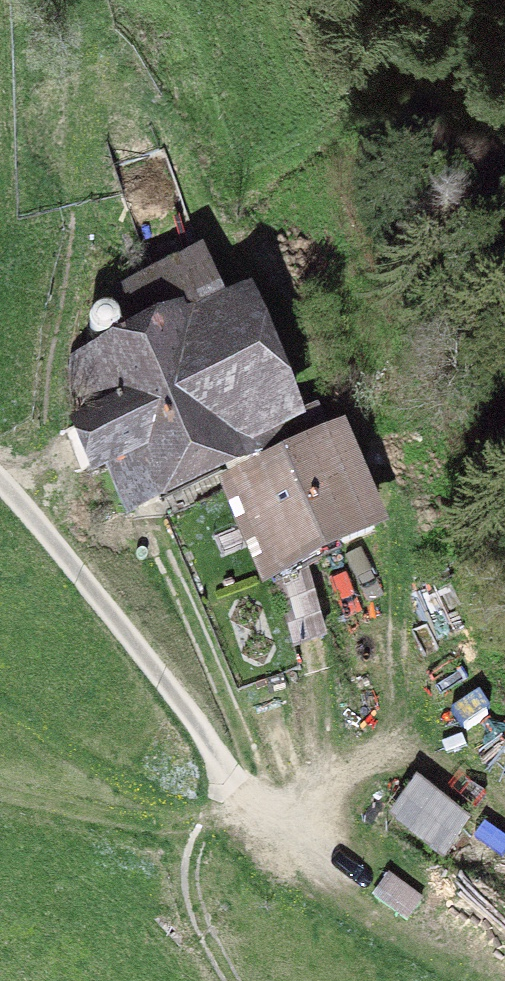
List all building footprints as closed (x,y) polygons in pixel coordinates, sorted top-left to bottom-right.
[(210,263),(118,299),(132,344),(71,368),(91,418),(80,422),(92,452),(69,461),(92,522),(126,509),(119,490),(227,448),(272,566),(375,526),(338,432),(302,446),(248,306),(230,313),(210,263)] [(424,808),(396,846),(451,887),(480,849),(424,808)]
